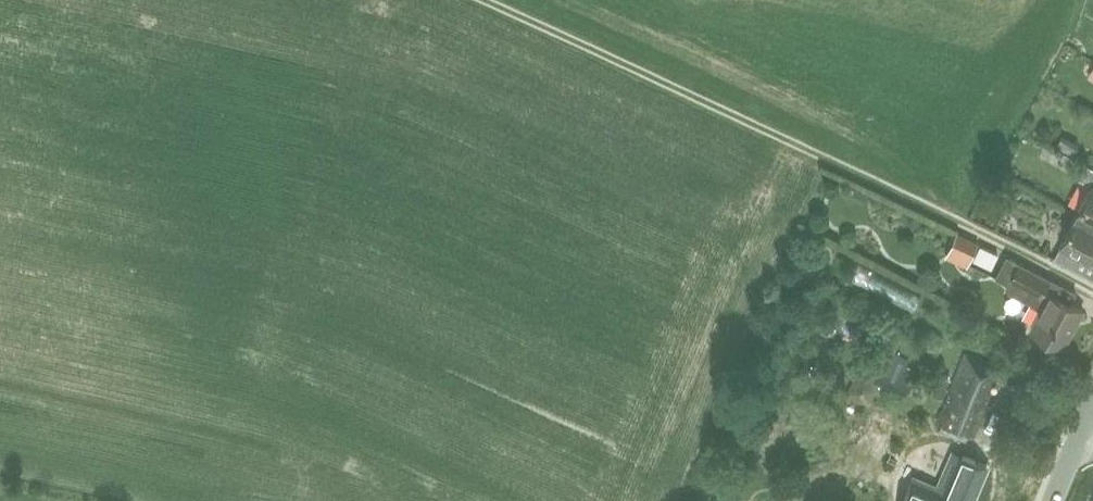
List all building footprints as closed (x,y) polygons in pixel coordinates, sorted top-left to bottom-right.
[(1055,147),(1065,152),(1071,141),(1062,135),(1055,147)] [(1092,223),(1092,183),(1076,214),(1092,223)] [(1092,256),(1092,223),(1076,214),(1053,257),(1092,279),(1092,263),(1090,261),(1092,256)] [(997,254),(981,246),(975,258),(991,266),(997,254)] [(1050,280),(1019,263),(1011,278),(1029,288),(1024,299),(1041,308),(1030,329),(1063,346),(1082,310),(1061,298),(1068,286),(1051,278),(1050,280)] [(856,367),(859,369),(846,394),(868,404),(881,381),(894,388),(907,366),(869,344),(856,367)] [(973,434),(988,397),(991,391),(986,389),(992,375),(996,376),(1000,367),(965,353),(938,420),(973,434)] [(907,500),(972,500),(987,466),(963,455),(947,493),(916,480),(907,500)]
